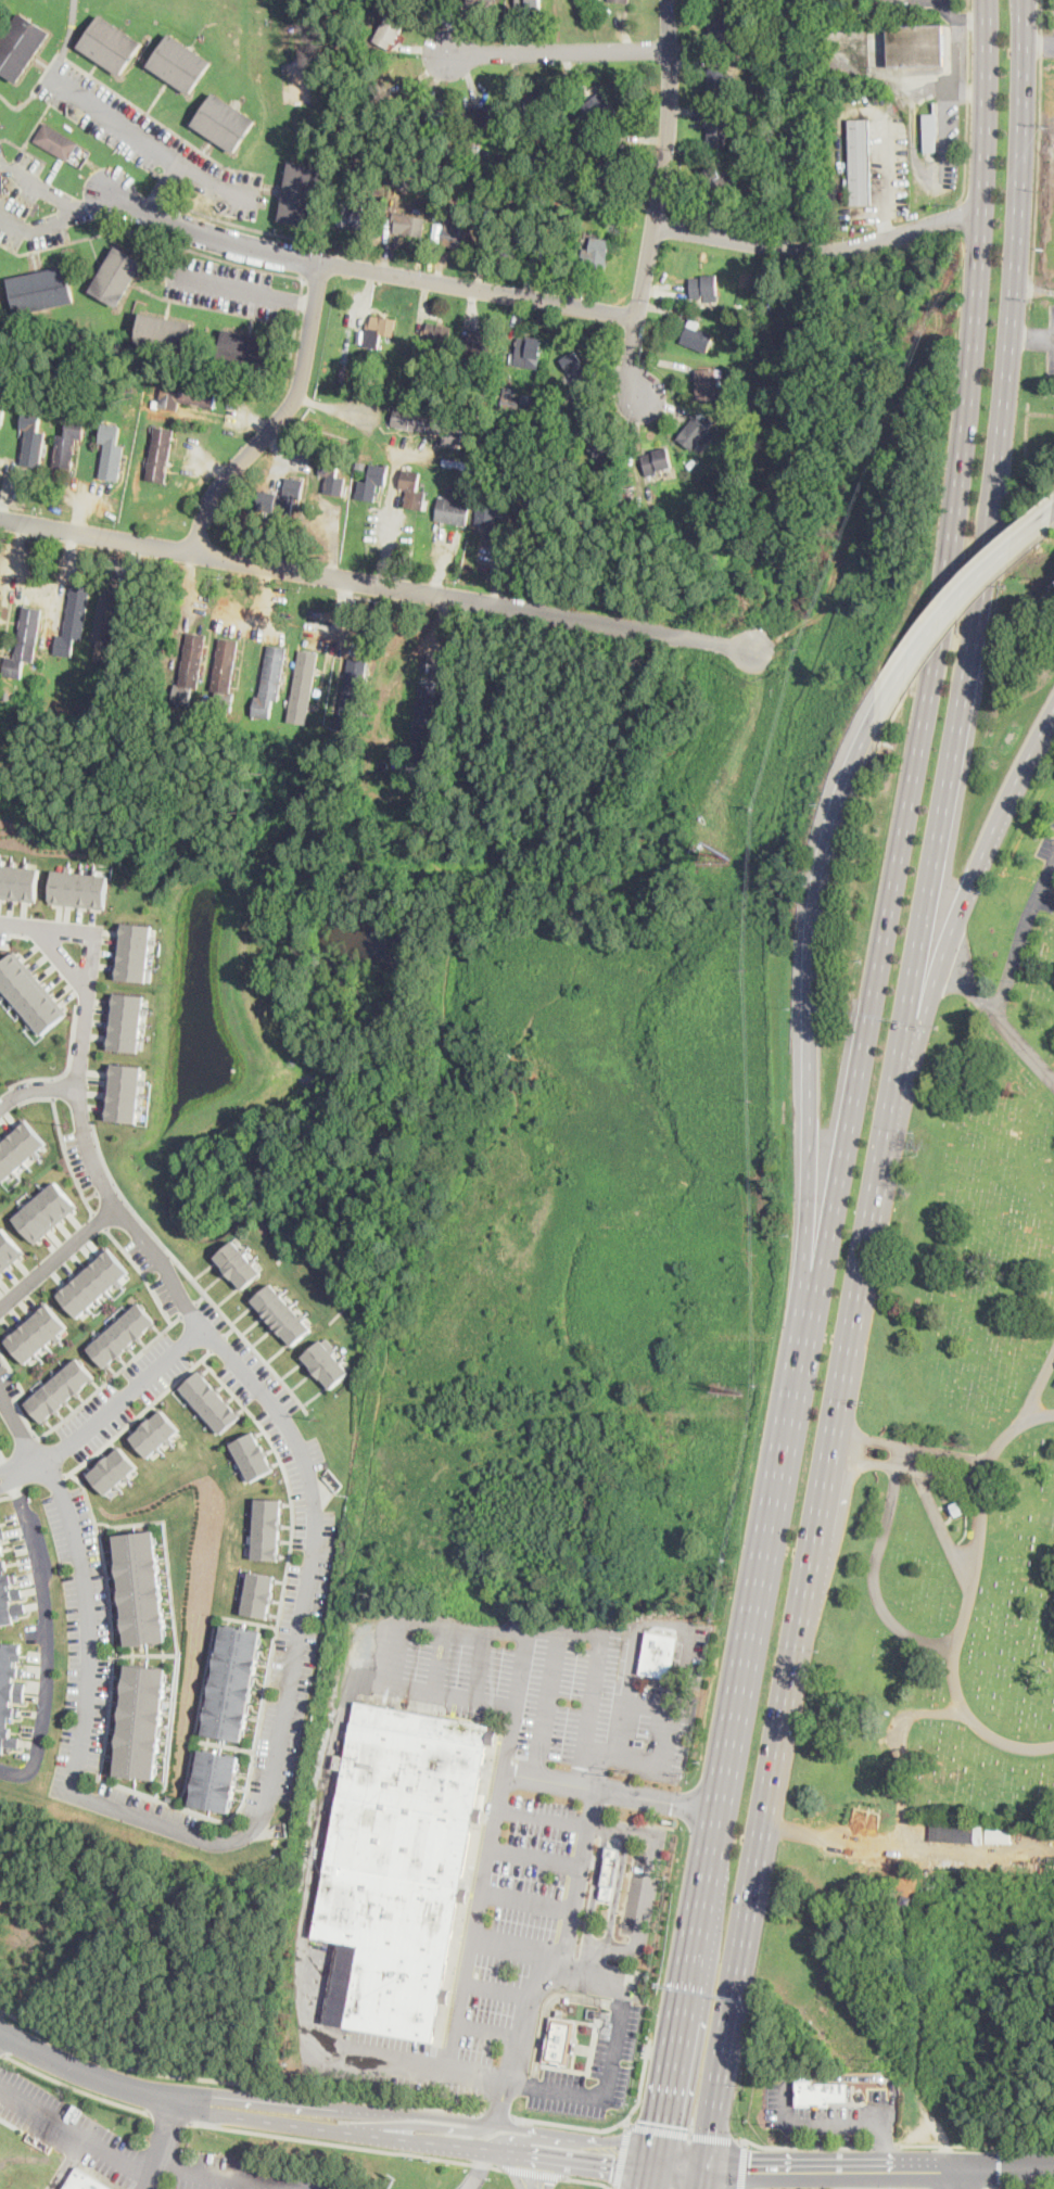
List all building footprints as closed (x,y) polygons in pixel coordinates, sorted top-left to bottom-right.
[(517,9),(517,0),(542,0),(542,12),(525,12),(525,9),(517,9)] [(395,41),(394,43),(391,42),(388,49),(373,40),(393,9),(409,18),(395,41)] [(17,84),(0,71),(0,43),(21,12),(51,33),(34,59),(17,84)] [(142,43),(120,76),(78,47),(101,14),(142,43)] [(727,15),(727,22),(739,22),(740,41),(729,41),(712,42),(711,23),(716,23),(715,15),(727,15)] [(943,25),(944,65),(889,66),(889,38),(868,39),(868,30),(889,29),(888,26),(943,25)] [(213,62),(190,94),(149,65),(170,34),(213,62)] [(404,88),(388,96),(377,73),(392,64),(404,88)] [(728,67),(728,75),(735,75),(735,92),(728,92),(728,96),(709,96),(709,67),(728,67)] [(256,120),(234,153),(193,125),(214,92),(256,120)] [(554,113),(525,115),(523,98),(534,97),(534,94),(553,93),(554,113)] [(604,93),(620,113),(604,126),(595,114),(587,119),(579,107),(595,96),(597,99),(604,93)] [(506,123),(473,129),(471,118),(474,118),(472,109),(503,103),(506,123)] [(429,108),(428,125),(455,125),(455,108),(429,108)] [(937,152),(924,152),(924,114),(938,114),(939,138),(937,138),(937,152)] [(729,117),(726,148),(708,145),(710,129),(707,129),(708,115),(729,117)] [(871,205),(851,206),(849,119),(871,119),(873,205),(871,205)] [(79,143),(67,162),(35,141),(35,140),(46,123),(79,143)] [(504,132),(494,135),(493,126),(503,125),(504,132)] [(480,147),(479,160),(472,160),(471,164),(467,164),(467,145),(480,147)] [(327,169),(316,227),(279,220),(290,163),(327,169)] [(715,166),(721,175),(726,171),(734,184),(729,187),(734,193),(725,200),(720,192),(712,196),(700,175),(715,166)] [(380,204),(377,231),(339,227),(342,205),(348,206),(350,200),(380,204)] [(611,203),(610,216),(598,215),(599,202),(611,203)] [(424,216),(421,236),(394,232),(395,222),(393,222),(394,213),(424,216)] [(474,217),(470,247),(462,247),(462,249),(442,246),(445,225),(454,226),(455,215),(474,217)] [(442,241),(433,240),(434,222),(444,224),(442,241)] [(610,239),(608,254),(607,269),(586,267),(587,263),(581,263),(582,251),(588,252),(591,238),(610,239)] [(130,285),(117,307),(91,292),(116,246),(143,262),(130,285)] [(75,302),(16,315),(9,279),(67,266),(75,302)] [(719,279),(719,302),(704,302),(704,298),(693,298),(693,279),(719,279)] [(192,322),(187,354),(136,344),(141,313),(192,322)] [(398,320),(395,338),(381,335),(379,347),(364,345),(368,322),(371,323),(373,315),(398,320)] [(714,335),(708,353),(681,343),(690,319),(700,323),(698,329),(714,335)] [(453,327),(449,344),(421,339),(422,335),(423,330),(427,330),(428,322),(453,327)] [(275,340),(269,371),(218,360),(225,329),(275,340)] [(496,336),(492,364),(474,361),(475,351),(468,349),(469,345),(471,332),(496,336)] [(544,341),(541,359),(538,369),(508,364),(511,352),(517,353),(520,336),(544,341)] [(584,378),(575,383),(568,371),(569,371),(561,359),(575,349),(589,370),(583,374),(584,378)] [(348,368),(346,381),(340,380),(342,367),(348,368)] [(421,370),(419,381),(411,379),(414,368),(421,370)] [(716,369),(716,389),(723,389),(723,398),(698,399),(698,369),(716,369)] [(217,389),(214,409),(179,402),(178,410),(161,407),(164,390),(181,394),(183,382),(217,389)] [(516,387),(515,395),(520,396),(518,408),(500,406),(503,392),(504,392),(505,385),(516,387)] [(555,408),(554,416),(543,413),(545,403),(556,405),(555,408)] [(531,406),(530,413),(520,411),(521,405),(531,406)] [(463,429),(460,447),(443,444),(444,435),(393,427),(396,407),(449,417),(448,427),(463,429)] [(46,433),(40,468),(23,464),(27,430),(22,429),(25,410),(42,413),(40,432),(46,433)] [(592,419),(588,422),(583,428),(574,420),(582,411),(592,419)] [(716,433),(708,443),(703,438),(694,450),(680,440),(696,417),(711,428),(710,428),(716,433)] [(87,421),(84,440),(77,438),(72,472),(54,470),(59,435),(66,436),(69,418),(87,421)] [(124,446),(119,481),(101,479),(106,443),(104,443),(101,443),(103,424),(122,428),(118,445),(124,446)] [(168,472),(166,483),(147,480),(155,428),(175,431),(168,472)] [(658,473),(648,476),(643,456),(655,453),(655,451),(669,447),(673,467),(658,471),(658,473)] [(346,478),(344,495),(326,493),(328,475),(320,474),(322,456),(341,458),(339,476),(346,478)] [(366,470),(356,469),(357,457),(367,458),(366,470)] [(698,462),(690,469),(686,464),(694,457),(698,462)] [(389,467),(386,485),(378,484),(376,501),(356,498),(358,481),(370,483),(372,464),(389,467)] [(426,492),(424,509),(405,507),(407,489),(401,488),(403,470),(421,471),(419,491),(426,492)] [(304,480),(301,500),(295,499),(293,514),(258,510),(261,492),(284,495),(288,478),(304,480)] [(509,480),(506,496),(499,495),(495,529),(475,526),(481,491),(490,492),(491,478),(509,480)] [(467,488),(466,497),(455,496),(457,487),(467,488)] [(471,501),(468,525),(436,521),(439,498),(471,501)] [(631,502),(631,512),(622,512),(622,501),(631,501),(631,502)] [(91,587),(82,641),(76,640),(73,658),(54,654),(58,635),(64,636),(73,584),(91,587)] [(114,660),(113,663),(96,661),(98,644),(94,642),(102,589),(120,591),(112,645),(116,645),(114,660)] [(43,610),(35,660),(35,662),(25,661),(22,679),(4,676),(8,657),(16,658),(24,607),(43,610)] [(201,677),(199,689),(194,688),(192,704),(173,702),(176,685),(180,686),(188,634),(206,636),(201,677)] [(236,695),(233,712),(215,710),(217,692),(213,691),(216,665),(220,638),(238,641),(230,693),(236,695)] [(284,660),(279,701),(274,700),(271,718),(253,716),(256,698),(261,698),(268,645),(285,647),(284,660)] [(309,711),(308,724),(290,722),(301,648),(317,650),(309,711)] [(365,687),(357,733),(338,729),(350,659),(368,661),(365,687)] [(304,740),(302,748),(294,747),(295,738),(304,740)] [(383,776),(377,781),(368,772),(374,767),(383,776)] [(395,785),(388,786),(386,777),(395,776),(395,785)] [(35,901),(0,897),(0,863),(9,864),(10,858),(13,860),(12,865),(23,866),(24,861),(26,861),(26,866),(38,867),(35,901)] [(69,870),(78,871),(79,866),(82,866),(81,871),(92,873),(93,867),(96,868),(96,873),(107,875),(104,908),(48,902),(52,868),(64,869),(64,865),(69,865),(69,870)] [(158,943),(152,942),(151,952),(157,953),(156,956),(151,955),(150,965),(155,966),(155,969),(153,969),(152,980),(148,980),(148,981),(114,977),(120,920),(154,925),(152,937),(158,937),(158,943)] [(7,991),(0,983),(0,962),(14,950),(68,1011),(43,1034),(36,1024),(31,1029),(27,1023),(31,1020),(25,1011),(21,1016),(21,1015),(18,1014),(23,1009),(16,1003),(12,1006),(11,1004),(14,1001),(9,993),(4,997),(3,995),(7,991)] [(151,1014),(145,1013),(144,1022),(150,1023),(150,1027),(144,1026),(143,1035),(149,1036),(149,1040),(142,1040),(141,1052),(107,1047),(114,991),(148,995),(145,1007),(152,1007),(151,1014)] [(149,1084),(142,1084),(142,1093),(148,1093),(147,1096),(141,1096),(140,1106),(145,1107),(145,1110),(140,1110),(139,1121),(107,1118),(113,1062),(144,1065),(143,1078),(149,1078),(149,1084)] [(5,1181),(0,1174),(0,1141),(28,1117),(50,1142),(41,1150),(45,1154),(39,1158),(36,1154),(28,1160),(33,1166),(29,1168),(26,1162),(17,1170),(22,1174),(18,1176),(15,1172),(5,1181)] [(59,1180),(16,1216),(36,1238),(77,1202),(59,1180)] [(27,1251),(0,1275),(0,1229),(4,1225),(27,1251)] [(237,1239),(217,1258),(245,1289),(266,1271),(237,1239)] [(109,1245),(56,1290),(80,1318),(131,1272),(109,1245)] [(315,1327),(278,1286),(256,1306),(292,1347),(315,1327)] [(63,1337),(59,1341),(55,1337),(48,1344),(51,1348),(49,1349),(46,1346),(37,1352),(41,1357),(39,1359),(35,1354),(25,1363),(3,1337),(47,1300),(68,1325),(60,1334),(63,1337)] [(141,1303),(88,1348),(103,1366),(156,1322),(141,1303)] [(322,1337),(303,1356),(332,1387),(352,1369),(322,1337)] [(78,1358),(25,1402),(40,1421),(93,1376),(78,1358)] [(204,1369),(208,1374),(207,1375),(217,1387),(219,1386),(224,1390),(221,1391),(227,1398),(229,1397),(233,1401),(231,1403),(237,1410),(239,1408),(242,1413),(240,1414),(241,1415),(221,1433),(214,1423),(211,1426),(208,1424),(212,1421),(203,1412),(201,1414),(199,1412),(202,1410),(194,1401),(190,1403),(187,1399),(190,1397),(181,1387),(202,1369),(203,1370),(204,1369)] [(160,1407),(162,1409),(162,1408),(179,1428),(170,1436),(174,1439),(168,1443),(166,1440),(160,1447),(162,1449),(161,1450),(160,1451),(157,1448),(148,1456),(130,1437),(131,1436),(129,1434),(135,1429),(136,1431),(141,1427),(140,1426),(150,1416),(151,1417),(157,1412),(156,1410),(160,1407)] [(257,1430),(259,1436),(257,1437),(261,1443),(262,1442),(266,1450),(268,1448),(270,1452),(268,1453),(268,1455),(267,1455),(270,1462),(272,1461),(276,1466),(274,1467),(251,1480),(245,1469),(241,1472),(241,1471),(238,1466),(242,1464),(238,1456),(233,1459),(232,1455),(237,1454),(230,1442),(254,1430),(254,1431),(257,1430)] [(117,1445),(118,1446),(119,1446),(137,1465),(128,1474),(130,1476),(126,1480),(123,1478),(116,1484),(118,1487),(116,1488),(114,1486),(104,1494),(87,1474),(88,1473),(86,1471),(91,1466),(92,1468),(98,1464),(97,1463),(107,1454),(107,1455),(115,1450),(113,1448),(117,1445)] [(284,1506),(282,1506),(281,1522),(283,1522),(283,1527),(281,1527),(280,1537),(282,1537),(282,1543),(280,1543),(279,1551),(282,1552),(282,1558),(279,1557),(279,1560),(253,1557),(253,1545),(249,1544),(249,1542),(253,1542),(254,1530),(250,1530),(250,1527),(254,1528),(255,1515),(251,1515),(251,1510),(255,1510),(255,1497),(282,1499),(282,1500),(284,1500),(284,1506)] [(963,1512),(954,1516),(948,1504),(957,1500),(963,1512)] [(115,1535),(156,1529),(169,1638),(127,1642),(115,1535)] [(14,1622),(0,1550),(0,1626),(14,1622)] [(277,1582),(275,1582),(272,1596),(276,1598),(275,1602),(272,1602),(271,1604),(270,1604),(269,1609),(272,1609),(271,1616),(268,1616),(268,1618),(241,1613),(243,1601),(240,1600),(241,1593),(244,1594),(246,1586),(242,1585),(242,1581),(246,1582),(249,1570),(276,1575),(275,1576),(278,1577),(277,1582)] [(221,1624),(263,1632),(240,1739),(199,1730),(221,1624)] [(672,1675),(671,1679),(640,1673),(648,1632),(678,1637),(672,1675)] [(3,1755),(21,1643),(0,1640),(0,1755),(3,1755)] [(127,1663),(169,1668),(155,1776),(113,1770),(127,1663)] [(441,2002),(433,2042),(346,2026),(360,1946),(338,1942),(315,1937),(345,1770),(347,1756),(357,1702),(491,1726),(490,1730),(487,1744),(477,1807),(473,1821),(461,1886),(459,1901),(444,1987),(441,2002)] [(200,1749),(243,1758),(232,1813),(190,1805),(200,1749)] [(347,1756),(345,1770),(333,1768),(335,1754),(347,1756)] [(983,1828),(982,1845),(931,1841),(931,1825),(932,1823),(983,1827),(983,1828)] [(1012,1831),(1012,1843),(986,1842),(987,1829),(1012,1831)] [(1043,1830),(1053,1830),(1053,1840),(1043,1840),(1043,1830)] [(622,1848),(621,1858),(618,1858),(610,1899),(600,1898),(608,1856),(605,1856),(607,1846),(622,1848)] [(360,1946),(346,2026),(323,2022),(338,1942),(360,1946)] [(563,2008),(561,2016),(577,2019),(576,2023),(569,2067),(543,2062),(550,2016),(556,2015),(557,2007),(563,2008)] [(811,2079),(811,2083),(847,2082),(847,2100),(828,2100),(828,2103),(798,2103),(798,2079),(811,2079)] [(63,2188),(115,2188),(78,2165),(63,2188)]
